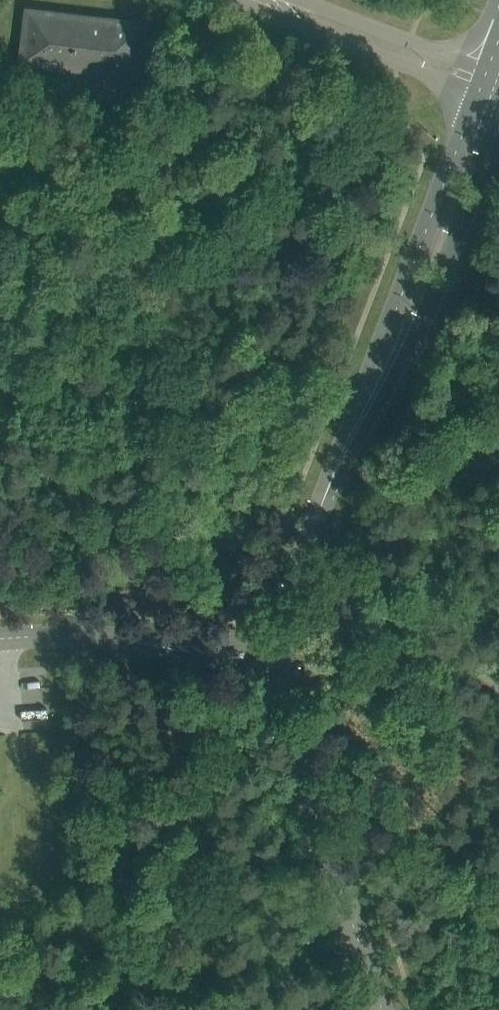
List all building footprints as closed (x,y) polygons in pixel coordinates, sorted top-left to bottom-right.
[(20,62),(138,76),(144,23),(27,9),(20,62)] [(173,62),(179,78),(187,75),(181,59),(173,62)]
